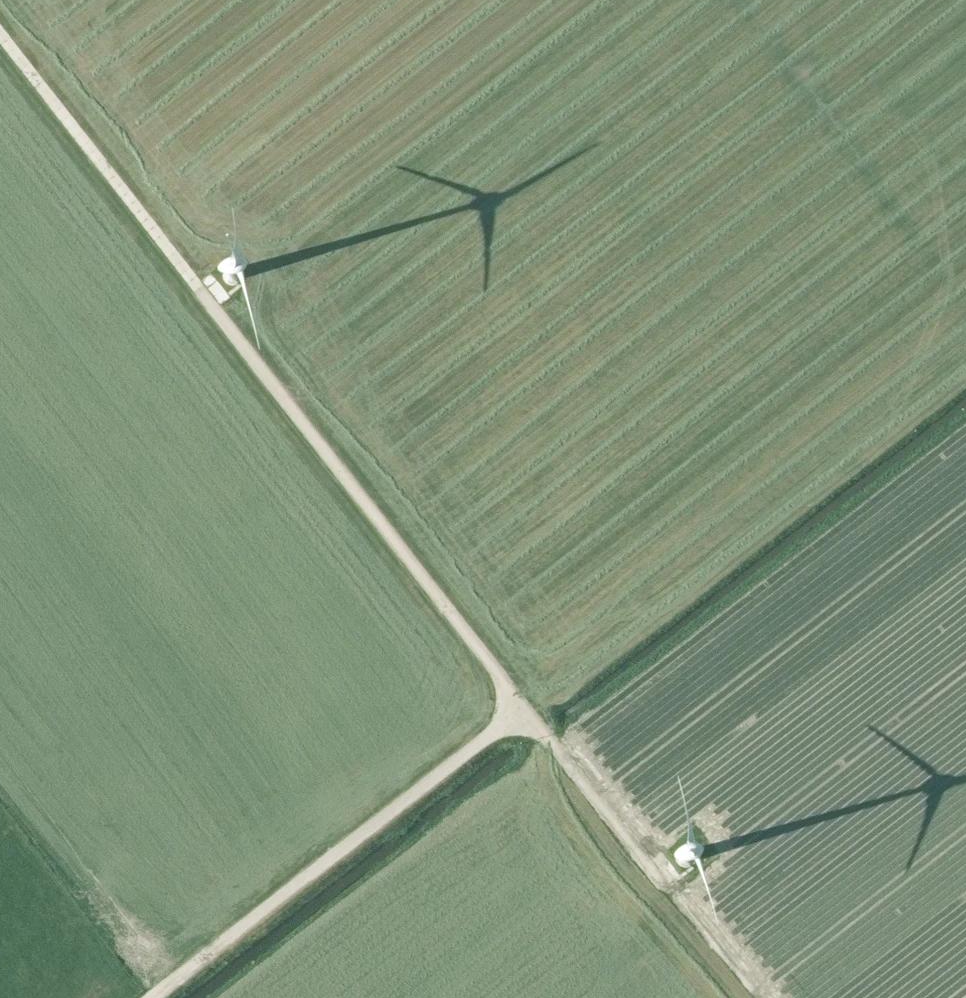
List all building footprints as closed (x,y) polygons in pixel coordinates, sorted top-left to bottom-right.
[(224,278),(224,279),(224,280),(224,281),(225,281),(225,282),(226,283),(227,283),(227,284),(228,284),(229,284),(230,284),(231,284),(232,284),(233,284),(234,283),(235,282),(235,281),(236,281),(236,280),(236,279),(236,278),(236,277),(236,276),(235,275),(234,274),(233,273),(232,273),(231,273),(230,272),(230,273),(229,273),(228,273),(227,273),(227,274),(226,274),(225,275),(225,276),(224,276),(224,277),(224,278)] [(677,860),(677,861),(677,862),(678,863),(678,864),(679,865),(680,866),(681,866),(682,867),(683,867),(684,867),(685,866),(686,866),(687,866),(687,865),(688,865),(688,864),(689,863),(689,862),(689,861),(689,860),(689,859),(689,858),(688,858),(688,857),(687,856),(686,855),(685,855),(684,855),(683,855),(682,855),(681,855),(680,856),(679,856),(679,857),(678,857),(678,858),(678,859),(677,859),(677,860)]
